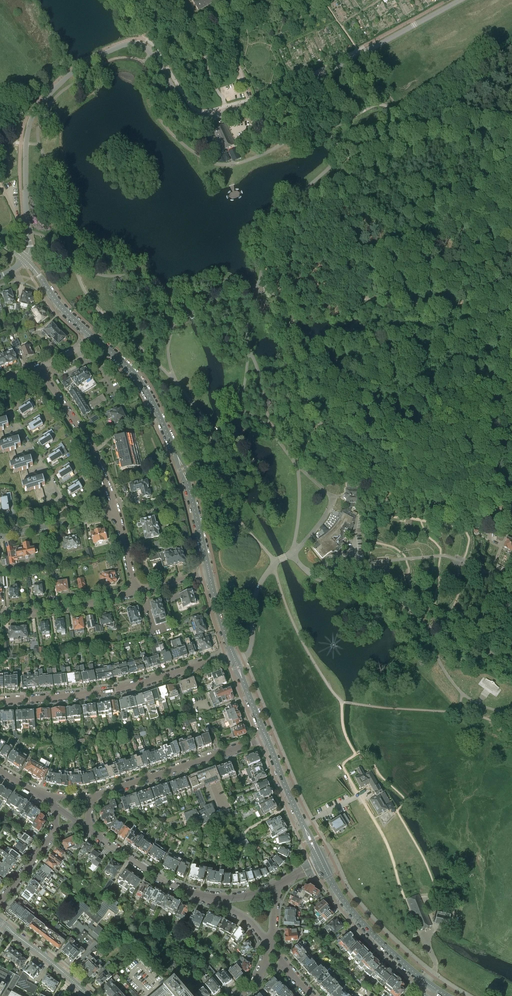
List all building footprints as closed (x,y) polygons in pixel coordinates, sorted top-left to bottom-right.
[(199,10),(214,1),(213,0),(192,0),(199,10)] [(233,140),(225,125),(204,134),(210,145),(212,149),(220,145),(222,151),(235,145),(233,140)] [(225,150),(225,155),(231,155),(231,159),(238,159),(238,151),(225,150)] [(3,294),(6,302),(2,304),(3,307),(7,306),(10,305),(13,304),(12,302),(13,301),(12,298),(13,298),(11,291),(9,292),(7,291),(5,292),(5,293),(3,294)] [(29,293),(28,293),(23,292),(20,303),(28,305),(29,302),(32,303),(33,298),(31,298),(31,294),(30,294),(29,293)] [(28,316),(33,312),(34,314),(34,315),(36,318),(35,319),(38,323),(46,317),(44,314),(45,313),(42,309),(41,310),(39,307),(32,311),(33,311),(31,312),(29,310),(25,313),(28,316)] [(50,339),(52,338),(60,331),(52,324),(41,334),(44,337),(46,335),(50,339)] [(66,338),(60,331),(52,338),(54,340),(53,341),(56,344),(57,343),(59,345),(66,338)] [(24,346),(21,347),(26,358),(34,355),(30,345),(24,347),(24,346)] [(5,353),(9,364),(9,363),(10,363),(10,364),(12,363),(12,362),(16,361),(15,358),(16,357),(15,354),(14,355),(12,348),(8,349),(9,351),(5,353)] [(1,367),(5,365),(6,366),(8,365),(8,364),(9,364),(5,353),(1,354),(0,353),(0,363),(1,367)] [(66,389),(70,386),(73,389),(69,392),(84,416),(91,412),(90,411),(107,401),(103,394),(86,404),(80,395),(97,384),(93,378),(91,379),(90,378),(91,378),(90,375),(91,374),(89,371),(87,372),(86,369),(85,369),(84,368),(80,371),(79,371),(77,372),(77,373),(62,382),(66,389)] [(32,402),(30,399),(23,403),(25,406),(17,411),(19,414),(21,413),(22,416),(33,409),(35,408),(32,402)] [(107,412),(108,415),(106,415),(108,419),(112,418),(115,424),(126,419),(121,408),(118,410),(117,408),(113,411),(112,409),(107,412)] [(33,419),(35,422),(27,427),(29,430),(31,429),(32,432),(43,425),(40,419),(42,418),(40,415),(33,419)] [(9,427),(7,419),(0,421),(0,431),(4,430),(4,428),(9,427)] [(43,435),(45,438),(37,443),(39,446),(41,445),(42,448),(53,441),(50,435),(54,433),(54,432),(54,433),(52,429),(43,435)] [(118,455),(139,450),(136,434),(114,439),(116,445),(112,446),(113,450),(117,449),(118,455)] [(21,446),(19,438),(0,444),(0,450),(2,449),(3,453),(17,449),(16,447),(21,446)] [(62,445),(61,446),(53,451),(55,454),(47,459),(49,462),(51,461),(52,464),(63,457),(65,455),(62,450),(64,449),(63,449),(64,448),(62,445)] [(139,450),(118,455),(119,460),(116,461),(117,465),(120,465),(122,470),(143,465),(139,450)] [(33,465),(31,458),(10,464),(11,469),(14,469),(15,472),(29,469),(28,467),(33,465)] [(71,466),(69,463),(63,467),(65,470),(57,475),(59,478),(61,477),(62,479),(65,478),(66,480),(71,477),(70,475),(73,473),(69,467),(72,466),(71,466)] [(45,485),(43,477),(22,483),(23,489),(26,488),(27,492),(41,488),(40,486),(45,485)] [(73,482),(75,486),(67,491),(69,494),(70,493),(72,495),(83,489),(79,483),(80,483),(80,482),(80,483),(78,479),(73,482)] [(346,493),(344,494),(344,495),(344,498),(346,500),(346,504),(347,504),(347,510),(341,510),(340,513),(338,518),(341,519),(338,524),(334,528),(332,530),(331,532),(327,535),(324,537),(319,541),(319,542),(313,547),(322,558),(328,553),(331,551),(332,552),(332,553),(333,553),(334,552),(335,552),(335,551),(337,551),(343,546),(345,544),(342,541),(347,537),(353,524),(352,522),(353,522),(357,516),(350,513),(351,510),(351,507),(354,507),(354,503),(361,503),(361,488),(359,489),(359,487),(357,485),(347,479),(347,489),(345,489),(346,493)] [(137,483),(130,485),(132,492),(141,490),(142,495),(142,497),(142,496),(143,498),(146,497),(146,499),(150,498),(149,496),(151,496),(149,491),(148,491),(146,486),(148,486),(147,481),(140,482),(139,482),(138,482),(137,483)] [(6,493),(7,495),(2,496),(2,499),(1,499),(3,512),(5,511),(6,513),(9,513),(10,513),(8,501),(12,501),(10,492),(7,493),(6,493)] [(146,540),(152,538),(159,537),(157,531),(159,531),(157,524),(156,525),(154,518),(141,521),(141,523),(137,524),(138,528),(142,527),(146,540)] [(104,529),(91,533),(94,543),(107,540),(104,529)] [(65,549),(68,548),(68,549),(70,549),(71,548),(74,547),(75,548),(77,548),(77,547),(77,546),(78,546),(80,545),(79,539),(77,540),(76,536),(72,537),(71,536),(69,536),(68,538),(64,539),(65,543),(63,543),(64,549),(65,548),(65,549)] [(503,547),(509,550),(511,551),(511,539),(511,538),(511,540),(507,538),(505,544),(503,547)] [(163,540),(159,541),(154,542),(155,542),(155,546),(156,546),(156,549),(156,550),(165,547),(166,550),(164,551),(173,549),(173,548),(172,545),(171,545),(168,543),(168,542),(164,543),(163,540)] [(28,557),(30,556),(30,555),(35,554),(38,553),(37,550),(35,550),(34,548),(30,548),(29,543),(23,544),(24,547),(12,549),(12,546),(7,547),(9,556),(5,556),(7,565),(15,563),(14,560),(18,560),(18,558),(25,557),(25,558),(26,558),(26,559),(27,559),(28,559),(28,558),(28,557)] [(163,568),(170,566),(171,567),(172,566),(173,565),(182,563),(183,564),(185,563),(186,561),(185,560),(184,559),(181,549),(176,551),(176,548),(177,548),(177,547),(173,548),(173,549),(164,551),(149,555),(150,559),(149,559),(150,561),(159,559),(160,558),(159,557),(165,555),(166,558),(164,559),(165,561),(162,562),(163,568)] [(116,575),(115,576),(115,572),(113,573),(113,572),(100,575),(101,579),(103,579),(105,585),(115,583),(115,582),(117,582),(116,579),(117,578),(116,575)] [(84,579),(77,580),(79,590),(86,589),(84,579)] [(67,581),(56,582),(58,593),(62,592),(62,591),(68,590),(67,585),(68,584),(67,582),(67,581)] [(38,584),(34,584),(34,589),(33,589),(34,592),(35,592),(35,596),(44,595),(42,582),(38,583),(38,584)] [(13,586),(10,587),(10,592),(9,592),(9,595),(10,595),(11,598),(19,598),(18,585),(13,586)] [(192,591),(192,590),(179,594),(183,608),(196,604),(196,603),(197,603),(198,601),(197,599),(196,599),(195,599),(193,594),(194,594),(195,593),(195,591),(193,591),(192,591)] [(164,609),(163,608),(161,603),(161,602),(161,601),(160,600),(159,600),(158,601),(151,604),(154,614),(152,614),(156,625),(168,621),(166,618),(163,611),(164,610),(164,609)] [(127,610),(129,618),(129,620),(130,620),(132,626),(142,624),(137,608),(132,609),(131,608),(128,609),(127,610)] [(103,619),(100,619),(101,625),(104,624),(104,625),(106,624),(106,626),(114,627),(114,622),(112,622),(111,616),(111,615),(111,614),(110,614),(109,614),(109,615),(106,615),(106,613),(102,614),(103,619)] [(95,628),(95,626),(93,616),(86,617),(88,629),(93,628),(95,628)] [(192,627),(205,624),(204,620),(203,620),(202,616),(199,617),(198,616),(192,618),(193,623),(191,623),(192,627)] [(73,619),(75,631),(75,633),(84,632),(82,618),(73,619)] [(57,628),(57,632),(61,632),(61,633),(66,632),(64,620),(56,621),(56,624),(55,625),(56,628),(57,628)] [(45,634),(45,635),(50,635),(50,632),(49,622),(40,623),(41,626),(39,627),(40,630),(41,630),(41,633),(42,633),(42,635),(45,634)] [(205,624),(192,627),(189,628),(190,629),(190,630),(190,631),(191,632),(192,632),(193,633),(193,634),(194,634),(194,635),(195,636),(203,633),(203,632),(206,631),(205,627),(205,626),(205,624)] [(18,627),(18,643),(22,643),(21,640),(22,640),(22,638),(27,638),(27,637),(28,637),(28,633),(27,633),(26,627),(26,626),(24,626),(21,627),(18,627)] [(16,644),(18,643),(18,627),(13,628),(13,627),(11,627),(9,627),(9,628),(9,634),(8,634),(8,638),(9,638),(10,639),(14,638),(15,638),(15,640),(16,640),(16,644)] [(203,636),(202,635),(194,637),(195,641),(199,652),(202,651),(203,651),(204,651),(205,651),(206,651),(207,650),(208,650),(210,650),(210,649),(212,649),(211,647),(211,646),(211,644),(210,644),(210,643),(210,642),(210,640),(209,640),(208,638),(207,635),(203,636)] [(150,659),(153,668),(160,665),(155,649),(159,647),(159,646),(158,643),(156,637),(152,638),(155,647),(151,648),(153,656),(153,658),(150,659)] [(175,641),(181,658),(184,657),(185,658),(187,657),(187,656),(188,656),(184,646),(182,646),(179,639),(176,640),(175,641)] [(189,639),(185,640),(190,656),(193,654),(194,655),(196,654),(197,653),(193,642),(190,643),(189,639)] [(172,660),(169,653),(169,652),(166,653),(163,644),(162,641),(158,643),(159,646),(159,647),(165,664),(165,663),(169,662),(169,663),(171,662),(171,661),(172,661),(172,660)] [(173,641),(171,642),(173,649),(171,650),(171,652),(174,661),(175,660),(175,661),(177,660),(177,659),(181,658),(175,641),(173,641)] [(155,649),(160,665),(165,664),(159,647),(155,649)] [(142,658),(144,664),(145,664),(147,670),(153,668),(150,659),(147,660),(145,652),(140,654),(142,658)] [(134,662),(138,672),(144,670),(141,660),(138,661),(138,659),(134,660),(134,662)] [(138,672),(134,662),(134,660),(130,661),(130,663),(127,664),(129,672),(130,675),(138,672)] [(91,662),(91,665),(88,666),(90,670),(87,671),(90,682),(93,682),(96,681),(94,669),(95,669),(94,664),(93,662),(91,662)] [(122,663),(118,664),(119,666),(122,677),(126,676),(126,675),(129,674),(128,670),(126,663),(123,664),(122,663)] [(122,677),(119,666),(118,664),(114,665),(115,666),(112,667),(114,674),(113,675),(114,678),(117,677),(118,678),(122,677)] [(40,687),(46,687),(45,675),(43,675),(42,670),(40,670),(39,665),(38,666),(38,670),(39,670),(40,687)] [(68,685),(65,668),(65,666),(61,666),(62,674),(60,674),(61,685),(65,685),(68,685)] [(86,683),(90,682),(87,671),(85,671),(84,666),(80,667),(83,683),(86,683)] [(103,667),(104,669),(106,680),(113,679),(111,672),(112,672),(111,667),(107,667),(107,666),(103,667)] [(31,674),(30,670),(30,667),(27,668),(27,674),(27,675),(27,677),(27,676),(21,677),(20,677),(20,683),(23,683),(23,688),(28,688),(31,687),(31,676),(31,675),(31,674)] [(73,673),(75,684),(79,683),(79,684),(82,683),(79,667),(75,667),(76,672),(73,673)] [(106,680),(104,669),(103,667),(99,668),(99,670),(96,671),(98,681),(106,680)] [(72,684),(75,684),(73,673),(71,673),(70,668),(66,668),(69,685),(72,685),(72,684)] [(48,675),(45,675),(46,687),(53,686),(51,669),(47,670),(48,675)] [(57,686),(61,685),(60,674),(57,674),(56,669),(52,669),(54,686),(57,686)] [(39,687),(38,670),(35,670),(36,674),(35,674),(34,675),(35,676),(31,676),(31,687),(39,687)] [(212,683),(224,678),(225,676),(224,674),(222,673),(221,670),(206,676),(207,680),(210,679),(212,683)] [(478,684),(497,696),(502,688),(483,676),(478,684)] [(210,687),(212,691),(219,688),(224,687),(223,685),(227,684),(224,678),(212,683),(213,686),(210,687)] [(179,684),(181,689),(183,694),(197,689),(194,679),(188,681),(186,682),(186,681),(179,684)] [(166,688),(169,699),(178,696),(177,692),(176,693),(176,690),(176,688),(175,688),(174,686),(173,686),(166,688)] [(161,698),(162,701),(162,703),(164,709),(168,708),(165,700),(165,698),(168,697),(165,688),(159,690),(160,693),(162,697),(161,698)] [(219,688),(212,691),(208,693),(214,707),(233,699),(233,698),(230,690),(229,690),(225,691),(224,689),(220,691),(219,688)] [(162,703),(162,701),(161,698),(160,698),(158,694),(159,694),(158,690),(151,692),(154,702),(158,701),(159,704),(162,703)] [(142,695),(146,705),(147,709),(150,720),(151,720),(152,721),(155,720),(155,719),(159,718),(155,706),(154,702),(151,692),(142,695)] [(145,715),(143,709),(147,709),(146,705),(142,695),(135,697),(140,716),(145,715)] [(129,709),(132,709),(135,718),(139,717),(134,697),(127,699),(129,709)] [(123,720),(127,719),(126,710),(129,709),(127,699),(119,701),(121,713),(120,713),(121,715),(121,719),(122,723),(123,723),(123,720)] [(118,713),(119,712),(117,702),(115,702),(115,701),(111,702),(113,712),(113,713),(113,717),(119,716),(118,713)] [(104,704),(105,715),(112,714),(110,703),(108,703),(104,704)] [(84,718),(91,717),(89,706),(82,707),(84,718)] [(223,714),(225,718),(238,713),(237,709),(237,708),(237,706),(236,706),(233,707),(232,706),(226,708),(225,707),(222,709),(224,712),(225,712),(226,713),(223,714)] [(75,720),(73,708),(67,708),(68,720),(75,720)] [(45,722),(43,710),(37,711),(37,714),(36,714),(36,717),(37,717),(38,723),(45,722)] [(13,731),(16,731),(15,722),(14,712),(7,712),(8,725),(12,725),(13,731)] [(238,713),(225,718),(227,723),(228,722),(230,729),(231,729),(233,728),(233,727),(236,726),(239,725),(238,724),(242,722),(240,718),(240,717),(241,716),(240,714),(239,714),(239,713),(238,713)] [(231,729),(232,732),(232,733),(233,738),(246,734),(244,729),(245,729),(245,728),(245,726),(244,726),(241,727),(241,725),(233,728),(231,729)] [(201,736),(205,747),(212,745),(215,744),(211,735),(210,735),(208,729),(203,731),(204,734),(201,735),(201,736)] [(201,736),(195,738),(198,750),(205,747),(201,736)] [(186,741),(190,752),(196,750),(194,743),(195,743),(194,740),(192,740),(191,737),(188,738),(188,740),(186,741)] [(179,741),(180,744),(179,745),(180,748),(180,747),(183,755),(190,752),(186,741),(183,742),(183,740),(179,741)] [(171,745),(175,757),(180,756),(179,754),(180,754),(177,743),(171,745)] [(11,747),(7,745),(1,756),(0,758),(3,759),(4,758),(5,759),(7,757),(7,758),(13,748),(11,747)] [(168,759),(175,757),(171,745),(167,746),(164,747),(168,759)] [(161,762),(168,759),(164,747),(157,749),(161,762)] [(152,751),(151,749),(145,751),(150,765),(156,764),(152,751)] [(156,764),(161,762),(157,749),(152,751),(156,764)] [(14,753),(13,752),(9,759),(9,760),(8,762),(14,765),(21,754),(18,753),(19,752),(16,750),(14,753)] [(147,766),(149,766),(145,753),(139,755),(143,767),(144,767),(147,766)] [(23,756),(21,754),(14,765),(19,769),(21,767),(22,767),(26,760),(25,760),(27,757),(24,755),(23,756)] [(248,766),(251,766),(253,765),(260,762),(257,755),(256,754),(245,758),(248,766)] [(140,768),(143,767),(139,755),(134,757),(138,769),(140,769),(140,768)] [(136,770),(138,769),(134,757),(128,759),(133,771),(136,770)] [(132,771),(133,771),(128,759),(123,761),(126,771),(127,773),(129,772),(132,771)] [(28,773),(32,775),(39,762),(35,760),(34,762),(30,760),(28,764),(27,763),(24,769),(28,772),(28,773)] [(241,769),(238,760),(231,763),(235,772),(241,769)] [(44,766),(39,762),(32,775),(32,776),(32,777),(36,779),(37,778),(41,780),(41,778),(43,780),(49,770),(48,770),(49,768),(48,768),(51,763),(47,761),(44,766)] [(125,772),(126,771),(123,761),(122,761),(119,762),(116,763),(115,763),(120,775),(123,774),(126,773),(125,772)] [(118,776),(120,775),(115,763),(110,765),(115,777),(118,776)] [(227,765),(224,766),(227,776),(228,776),(232,775),(233,779),(237,777),(235,773),(234,773),(231,764),(230,763),(227,764),(227,765)] [(253,765),(251,766),(251,767),(247,769),(249,773),(250,772),(252,776),(263,771),(261,767),(262,767),(261,764),(257,766),(254,767),(253,765)] [(111,778),(115,777),(110,765),(105,767),(109,779),(111,778)] [(230,780),(228,776),(227,776),(224,766),(222,765),(220,766),(220,767),(217,768),(220,779),(225,777),(226,781),(230,780)] [(105,780),(109,779),(105,767),(102,768),(101,766),(99,767),(99,769),(103,781),(103,780),(103,781),(105,780)] [(376,796),(375,797),(369,800),(378,815),(388,810),(384,804),(385,803),(386,804),(390,802),(384,793),(383,794),(382,793),(383,792),(370,771),(365,775),(360,767),(357,769),(360,775),(355,778),(361,789),(369,784),(376,796)] [(190,777),(188,778),(201,810),(198,812),(196,809),(184,813),(187,823),(196,820),(197,823),(202,822),(203,825),(218,818),(212,804),(206,806),(200,789),(205,787),(205,788),(210,786),(215,784),(221,782),(215,768),(210,770),(205,772),(205,771),(200,773),(195,775),(190,777)] [(81,772),(79,772),(79,769),(75,770),(75,773),(76,786),(83,786),(81,773),(81,772)] [(99,769),(94,770),(98,783),(100,782),(103,781),(99,769)] [(55,771),(50,770),(47,783),(54,784),(55,771)] [(87,771),(90,784),(96,782),(93,770),(87,771)] [(62,772),(55,771),(54,784),(58,785),(61,786),(62,772)] [(90,784),(87,771),(81,773),(83,786),(85,785),(85,786),(90,784)] [(263,771),(252,776),(253,779),(251,779),(252,783),(253,783),(254,785),(260,783),(259,780),(262,779),(266,778),(264,775),(263,771)] [(185,792),(191,790),(187,778),(181,780),(185,792)] [(179,794),(185,792),(181,780),(175,782),(179,794)] [(261,783),(255,785),(258,791),(269,787),(268,784),(267,784),(267,781),(261,784),(261,783)] [(174,796),(179,794),(175,782),(170,784),(174,796)] [(168,784),(162,786),(166,798),(172,796),(168,784)] [(167,801),(166,798),(162,786),(157,788),(161,800),(162,803),(167,801)] [(162,803),(157,788),(151,790),(156,805),(162,803)] [(259,802),(264,800),(264,799),(269,797),(269,796),(272,795),(269,788),(258,793),(261,797),(257,799),(259,802)] [(6,790),(0,800),(0,808),(4,801),(6,803),(12,794),(12,793),(12,792),(10,791),(9,792),(6,790)] [(144,792),(148,805),(155,803),(151,790),(144,792)] [(141,807),(148,805),(144,792),(137,794),(141,807)] [(14,807),(20,797),(14,793),(6,805),(10,807),(11,806),(14,807)] [(138,811),(139,812),(142,812),(140,807),(136,795),(133,796),(131,796),(129,797),(132,805),(133,809),(137,808),(138,811)] [(28,803),(20,797),(14,807),(17,809),(16,811),(14,815),(17,817),(18,815),(19,814),(25,805),(26,806),(28,803)] [(133,809),(132,805),(129,797),(128,797),(126,797),(124,799),(121,800),(125,812),(127,817),(129,816),(128,813),(130,813),(129,809),(132,808),(132,809),(133,809)] [(265,802),(264,800),(259,802),(258,803),(261,810),(258,812),(260,817),(277,808),(275,804),(274,804),(275,804),(276,802),(275,800),(272,799),(265,802)] [(114,810),(117,809),(118,810),(123,808),(121,804),(116,806),(115,801),(109,804),(110,804),(108,805),(108,807),(105,809),(104,808),(101,811),(100,812),(100,815),(102,817),(115,813),(115,811),(114,811),(114,810)] [(24,816),(28,818),(34,808),(34,807),(32,805),(31,805),(28,804),(24,810),(23,810),(20,815),(23,817),(24,816)] [(38,810),(34,808),(28,818),(31,820),(29,822),(33,824),(37,819),(36,819),(40,813),(38,811),(38,810)] [(116,816),(115,813),(102,817),(101,817),(101,820),(102,822),(104,821),(104,824),(109,829),(116,819),(115,818),(114,817),(116,816)] [(340,817),(329,824),(335,833),(335,834),(346,827),(346,826),(345,825),(349,822),(344,814),(340,817)] [(39,832),(43,827),(43,826),(45,823),(45,822),(44,818),(44,817),(40,815),(32,827),(31,827),(28,832),(26,835),(28,836),(33,828),(35,830),(34,832),(37,834),(39,832)] [(271,831),(284,824),(284,823),(283,820),(282,820),(281,820),(280,818),(276,821),(275,819),(271,821),(266,823),(271,831)] [(118,820),(117,822),(111,830),(115,833),(117,835),(124,825),(121,824),(122,822),(118,820)] [(284,824),(271,831),(272,834),(270,836),(272,839),(276,837),(276,836),(285,831),(284,829),(286,828),(284,824)] [(124,840),(127,835),(132,829),(128,826),(126,828),(124,827),(118,836),(124,840)] [(134,826),(132,829),(127,835),(128,836),(129,837),(126,841),(128,843),(131,845),(138,836),(134,833),(136,829),(135,828),(136,827),(134,826)] [(131,845),(134,847),(136,849),(144,838),(143,837),(145,835),(141,832),(138,836),(131,845)] [(286,843),(286,845),(290,844),(289,835),(288,835),(286,832),(281,834),(281,836),(280,836),(280,837),(278,838),(279,845),(286,843)] [(26,835),(23,833),(21,835),(20,835),(18,838),(21,840),(29,846),(30,844),(33,840),(28,836),(26,835)] [(63,842),(66,850),(78,845),(75,840),(74,840),(73,837),(72,838),(71,837),(68,839),(68,840),(63,842)] [(149,841),(144,838),(136,849),(138,850),(139,850),(141,852),(149,841)] [(252,849),(250,845),(247,840),(239,845),(240,849),(243,847),(246,852),(252,849)] [(15,844),(12,847),(22,854),(28,847),(20,841),(16,845),(15,844)] [(149,841),(141,852),(145,854),(146,855),(154,845),(149,841)] [(82,842),(82,843),(80,848),(82,849),(78,856),(78,857),(80,858),(81,858),(84,853),(86,854),(88,854),(92,847),(86,843),(86,844),(82,842)] [(161,848),(155,844),(152,849),(147,856),(150,858),(150,857),(153,859),(161,848)] [(279,851),(278,854),(287,858),(288,855),(289,853),(291,852),(290,850),(288,851),(281,847),(280,847),(278,846),(277,850),(279,851)] [(65,853),(57,847),(57,848),(56,848),(55,849),(55,850),(53,853),(61,859),(62,858),(64,859),(67,855),(65,854),(65,853)] [(10,848),(8,851),(5,854),(8,856),(17,862),(21,857),(10,848)] [(161,848),(153,859),(157,861),(157,862),(156,863),(159,864),(163,857),(164,858),(165,856),(167,853),(161,848)] [(12,868),(17,862),(8,856),(5,854),(0,850),(0,855),(6,860),(4,862),(12,868)] [(65,853),(71,858),(75,861),(77,856),(73,855),(68,851),(67,851),(65,853)] [(90,863),(97,867),(99,868),(107,857),(105,855),(101,861),(97,858),(101,853),(98,851),(97,853),(93,851),(92,852),(91,851),(89,854),(87,857),(88,858),(92,861),(90,863)] [(166,858),(167,859),(163,866),(162,867),(168,870),(174,859),(171,857),(173,853),(170,852),(169,853),(166,858)] [(48,859),(57,865),(58,866),(60,867),(64,862),(53,854),(51,856),(51,855),(49,858),(49,859),(48,858),(48,859)] [(273,855),(270,858),(279,867),(284,862),(277,855),(275,857),(273,855)] [(58,866),(57,865),(48,859),(46,862),(45,864),(53,871),(57,874),(59,871),(56,869),(58,866)] [(178,861),(174,859),(168,870),(174,873),(178,866),(179,866),(181,860),(179,859),(178,861)] [(183,859),(181,863),(176,874),(181,876),(184,877),(185,878),(186,874),(185,873),(187,868),(188,869),(190,865),(186,863),(187,861),(183,859)] [(263,862),(265,865),(270,873),(273,871),(273,872),(275,870),(278,869),(275,864),(273,865),(271,860),(267,862),(266,860),(263,862)] [(110,875),(113,878),(121,867),(112,861),(105,872),(106,874),(108,876),(110,875)] [(12,868),(4,862),(2,865),(0,863),(0,868),(8,874),(12,868)] [(192,880),(196,880),(199,870),(195,869),(196,866),(197,863),(193,862),(192,865),(191,869),(192,870),(191,872),(189,878),(190,879),(189,879),(192,880)] [(210,883),(214,884),(216,872),(217,864),(213,864),(213,866),(209,866),(207,874),(208,874),(207,883),(210,883)] [(42,868),(40,871),(51,878),(52,876),(50,874),(52,871),(44,865),(43,865),(41,867),(42,868)] [(257,866),(252,868),(256,880),(262,878),(257,866)] [(199,869),(199,870),(196,880),(200,881),(203,882),(205,873),(207,873),(207,869),(203,868),(199,867),(199,869)] [(219,872),(216,872),(214,884),(218,884),(221,885),(222,876),(224,876),(224,872),(224,868),(220,867),(219,872)] [(263,867),(260,869),(263,877),(267,876),(267,875),(269,874),(265,867),(263,868),(263,867)] [(116,879),(114,882),(114,883),(115,884),(118,880),(121,882),(119,884),(118,884),(116,886),(116,887),(120,890),(120,889),(124,884),(131,874),(126,870),(121,877),(119,876),(116,879)] [(252,870),(246,871),(249,882),(253,881),(255,881),(252,870)] [(51,878),(40,871),(39,872),(38,872),(36,874),(37,875),(36,876),(35,876),(46,884),(48,880),(49,881),(51,878)] [(231,872),(225,872),(223,885),(228,885),(230,885),(230,881),(232,881),(232,874),(231,872)] [(245,872),(238,873),(241,884),(245,883),(247,883),(245,873),(245,872)] [(131,874),(124,884),(120,889),(123,891),(125,889),(127,890),(129,887),(136,877),(134,876),(134,875),(132,874),(131,874)] [(46,884),(35,876),(34,877),(34,878),(32,881),(43,889),(45,886),(44,886),(46,884)] [(134,895),(133,894),(141,881),(136,877),(129,887),(132,889),(130,892),(131,893),(129,896),(132,898),(134,895)] [(108,891),(114,883),(114,882),(110,879),(104,888),(108,891)] [(43,889),(32,881),(31,881),(30,882),(30,884),(28,886),(39,894),(43,889)] [(144,898),(145,896),(144,895),(149,886),(150,886),(150,885),(143,882),(138,892),(137,893),(142,895),(140,898),(143,900),(144,898)] [(39,894),(28,886),(27,888),(26,888),(25,889),(25,891),(35,898),(37,896),(39,894)] [(314,898),(318,900),(323,897),(321,894),(320,895),(320,894),(320,893),(314,889),(309,886),(308,888),(305,886),(304,889),(302,890),(302,889),(301,891),(311,896),(314,898)] [(150,887),(145,896),(144,898),(147,900),(146,901),(149,903),(150,901),(153,902),(158,891),(155,889),(155,890),(154,889),(152,887),(151,887),(150,887)] [(70,894),(63,889),(61,892),(67,897),(70,894)] [(308,901),(311,896),(301,891),(300,891),(299,891),(296,890),(295,890),(295,891),(293,895),(292,896),(303,901),(305,902),(307,903),(308,900),(308,901)] [(35,898),(25,891),(23,893),(22,893),(21,894),(21,896),(31,904),(33,901),(35,899),(35,898)] [(158,891),(153,902),(154,903),(153,905),(153,904),(150,910),(154,912),(157,906),(160,907),(166,896),(165,896),(164,894),(162,894),(161,893),(161,892),(158,891)] [(167,896),(166,896),(160,907),(159,910),(160,910),(162,911),(163,909),(168,911),(174,899),(167,895),(167,896)] [(419,895),(407,899),(420,930),(432,926),(419,895)] [(20,896),(15,903),(13,905),(12,905),(7,911),(12,915),(13,914),(14,915),(22,905),(25,900),(20,896)] [(301,905),(303,901),(292,896),(291,896),(290,898),(290,900),(289,903),(292,904),(292,905),(295,907),(294,909),(302,910),(302,909),(303,909),(304,907),(304,906),(301,905)] [(103,897),(94,911),(102,919),(109,909),(116,914),(120,909),(116,906),(111,903),(103,897)] [(181,902),(174,899),(168,911),(172,913),(175,915),(178,910),(177,910),(181,902)] [(72,913),(70,915),(66,920),(70,923),(67,926),(72,929),(74,926),(78,921),(82,915),(85,911),(86,912),(85,914),(97,924),(102,919),(94,911),(90,908),(81,901),(77,906),(78,906),(75,909),(75,910),(72,913)] [(321,916),(329,909),(328,908),(329,908),(329,907),(325,902),(323,903),(322,902),(320,903),(319,902),(313,907),(318,912),(316,914),(319,917),(321,916)] [(187,905),(182,903),(177,915),(175,917),(179,919),(179,920),(184,922),(184,923),(183,923),(184,923),(185,921),(184,921),(187,914),(186,914),(188,911),(187,911),(188,908),(186,907),(187,905)] [(19,919),(27,909),(25,907),(24,907),(22,905),(14,915),(14,916),(16,917),(17,917),(19,919)] [(32,912),(27,909),(19,919),(21,920),(21,921),(23,923),(24,923),(32,912)] [(302,910),(294,909),(294,910),(292,910),(289,910),(286,910),(285,913),(286,913),(285,917),(298,918),(298,912),(301,912),(302,910)] [(199,928),(205,914),(204,914),(204,912),(204,911),(203,910),(202,911),(201,913),(200,912),(199,914),(195,912),(193,917),(191,917),(189,920),(190,920),(189,923),(187,922),(185,921),(184,923),(186,924),(185,926),(189,928),(190,926),(193,927),(193,926),(194,926),(193,928),(198,931),(199,928)] [(439,924),(438,927),(447,930),(451,914),(446,913),(446,912),(438,910),(435,923),(439,924)] [(321,917),(318,920),(317,919),(314,922),(316,924),(319,922),(320,923),(320,922),(322,924),(323,923),(323,924),(325,922),(334,915),(334,913),(332,911),(330,911),(329,912),(328,911),(321,917)] [(29,927),(36,919),(37,917),(34,915),(34,914),(32,912),(24,923),(26,924),(26,925),(28,927),(29,927)] [(210,927),(215,916),(208,913),(205,920),(203,924),(206,926),(205,926),(209,928),(210,927)] [(221,924),(220,923),(222,919),(215,916),(210,927),(216,930),(216,929),(217,928),(218,928),(221,924)] [(292,926),(299,926),(299,928),(300,928),(300,929),(306,929),(306,926),(299,926),(300,923),(298,923),(299,918),(298,918),(285,917),(285,921),(284,925),(288,925),(288,926),(292,926)] [(46,926),(36,919),(29,927),(30,927),(30,928),(32,929),(37,933),(38,935),(39,934),(39,935),(46,926)] [(225,933),(230,923),(224,920),(221,924),(218,928),(219,929),(220,929),(220,931),(225,933)] [(331,931),(334,935),(343,927),(343,926),(344,926),(341,923),(340,923),(339,923),(337,920),(335,922),(334,921),(330,924),(330,923),(327,926),(324,928),(327,931),(328,933),(331,931)] [(231,935),(236,927),(230,923),(225,933),(230,936),(231,935)] [(50,942),(56,934),(46,926),(39,935),(40,935),(40,936),(42,937),(47,940),(47,941),(48,942),(49,942),(50,942)] [(243,940),(241,939),(244,936),(243,934),(244,933),(242,931),(239,927),(232,937),(231,938),(234,941),(232,945),(235,948),(239,943),(239,942),(240,941),(241,942),(243,940)] [(300,929),(296,928),(296,930),(285,931),(285,936),(286,941),(286,943),(287,944),(291,943),(291,941),(297,940),(297,936),(299,936),(300,935),(300,929)] [(83,939),(87,933),(84,930),(79,936),(83,939)] [(60,937),(56,934),(50,942),(50,943),(51,945),(52,944),(59,950),(65,941),(64,940),(67,936),(63,933),(60,937)] [(351,947),(357,942),(354,938),(354,939),(352,937),(353,937),(353,935),(351,934),(350,934),(350,933),(348,935),(342,940),(340,942),(339,943),(342,946),(340,948),(341,950),(344,948),(346,951),(351,947)] [(68,942),(69,943),(70,943),(67,946),(65,945),(63,947),(65,949),(62,952),(68,956),(77,946),(74,943),(75,942),(71,939),(68,942)] [(247,955),(246,953),(252,950),(250,946),(251,945),(250,943),(248,942),(244,945),(242,947),(240,944),(237,948),(239,952),(240,952),(242,955),(243,955),(244,955),(245,956),(247,955)] [(358,942),(347,953),(346,952),(340,957),(341,959),(342,958),(342,959),(346,956),(346,957),(349,954),(352,958),(364,947),(362,945),(361,945),(358,942)] [(296,958),(304,951),(306,950),(305,949),(307,948),(304,946),(303,947),(300,943),(294,948),(295,949),(292,951),(291,951),(291,952),(292,953),(294,956),(294,955),(296,958)] [(81,948),(77,946),(68,956),(73,961),(76,958),(77,960),(81,955),(85,951),(81,948)] [(100,953),(95,947),(80,961),(82,963),(83,965),(81,968),(82,969),(82,970),(85,973),(86,973),(97,962),(94,959),(91,956),(93,954),(96,957),(100,953)] [(364,947),(352,958),(356,962),(355,962),(356,962),(354,964),(356,966),(355,966),(355,967),(358,965),(361,962),(369,954),(367,952),(367,950),(365,949),(364,949),(364,947)] [(21,956),(22,955),(16,951),(15,952),(10,948),(5,953),(3,956),(9,961),(10,960),(15,964),(16,964),(21,956)] [(310,955),(306,950),(304,951),(296,958),(298,960),(297,960),(300,964),(311,956),(311,955),(310,955)] [(363,968),(365,970),(375,960),(375,959),(375,958),(374,958),(374,957),(373,957),(372,957),(369,955),(363,961),(357,967),(358,968),(359,967),(362,969),(363,968)] [(27,961),(21,956),(16,964),(15,964),(14,965),(21,970),(23,967),(22,966),(27,961)] [(305,970),(314,963),(315,961),(313,958),(311,956),(300,964),(303,967),(305,970)] [(235,961),(240,968),(242,970),(246,972),(248,968),(250,964),(246,962),(247,961),(244,960),(245,960),(244,958),(242,957),(241,958),(241,957),(235,961)] [(106,969),(114,961),(112,959),(104,966),(104,967),(103,969),(100,966),(103,963),(100,960),(97,962),(86,973),(89,976),(88,976),(90,979),(93,976),(94,977),(97,975),(98,976),(106,969)] [(377,960),(375,960),(365,970),(368,973),(367,974),(370,977),(373,974),(374,972),(380,966),(378,964),(379,963),(379,961),(377,960)] [(320,967),(315,961),(314,963),(305,970),(307,972),(310,975),(311,975),(320,967)] [(34,979),(37,974),(38,975),(38,974),(41,970),(40,970),(31,963),(24,972),(34,979)] [(228,972),(235,981),(236,980),(237,981),(239,980),(239,978),(243,975),(240,972),(241,971),(237,965),(233,968),(232,966),(227,970),(228,972)] [(315,980),(330,968),(332,966),(331,965),(328,967),(325,970),(324,968),(323,969),(321,966),(320,967),(311,975),(311,977),(312,978),(313,978),(315,980)] [(378,981),(388,970),(382,965),(371,977),(374,979),(375,979),(378,981)] [(9,983),(5,981),(7,978),(10,980),(14,974),(0,966),(0,995),(1,995),(9,983)] [(228,984),(232,981),(225,972),(223,970),(216,975),(215,974),(217,973),(212,967),(208,971),(219,984),(221,982),(223,985),(225,984),(225,985),(227,984),(228,984)] [(320,985),(320,986),(333,974),(332,973),(331,974),(331,973),(333,971),(330,968),(315,980),(317,982),(317,983),(318,985),(320,985)] [(104,985),(107,983),(106,982),(107,980),(108,981),(109,980),(112,977),(110,975),(111,973),(110,972),(111,972),(109,970),(108,969),(107,970),(106,969),(98,976),(100,977),(96,981),(95,982),(95,984),(96,985),(98,985),(99,985),(101,986),(103,984),(104,985)] [(391,973),(388,970),(378,981),(380,984),(383,987),(385,984),(386,983),(393,976),(391,974),(391,973)] [(37,990),(38,987),(27,981),(28,977),(23,972),(20,977),(17,976),(16,975),(4,995),(10,995),(13,991),(15,986),(31,994),(34,995),(37,990)] [(47,990),(53,980),(53,979),(52,978),(51,977),(50,978),(50,976),(46,974),(42,983),(45,985),(45,986),(44,988),(47,990)] [(113,985),(120,978),(117,975),(110,981),(104,987),(105,988),(103,990),(106,994),(115,986),(113,985)] [(383,989),(389,994),(400,982),(400,981),(398,978),(397,979),(396,978),(396,977),(395,976),(394,976),(383,988),(383,989)] [(153,995),(190,995),(174,977),(164,986),(164,987),(153,995)] [(278,984),(278,983),(277,982),(277,980),(275,979),(274,979),(273,979),(272,978),(270,980),(271,981),(263,989),(264,990),(265,991),(268,994),(270,992),(278,984)] [(333,980),(331,978),(321,986),(321,988),(322,989),(324,989),(326,991),(336,982),(338,981),(336,979),(335,980),(334,980),(333,980)] [(205,985),(207,987),(214,995),(218,992),(218,991),(219,990),(219,989),(220,988),(212,979),(209,982),(205,985)] [(53,980),(47,990),(50,992),(51,991),(54,993),(59,984),(56,982),(55,981),(56,981),(54,980),(53,980)] [(270,992),(272,994),(271,995),(272,995),(275,995),(284,987),(282,986),(282,984),(281,983),(279,982),(278,983),(278,984),(270,992)] [(336,982),(326,991),(327,993),(327,995),(329,995),(330,995),(341,987),(336,982)] [(400,982),(389,994),(387,995),(400,995),(401,995),(404,992),(404,991),(406,989),(406,987),(404,986),(405,986),(405,984),(403,983),(402,983),(401,984),(400,982)] [(341,987),(330,995),(341,995),(345,992),(342,989),(342,988),(343,988),(347,985),(345,983),(343,985),(342,986),(341,987)] [(115,986),(106,994),(108,995),(122,995),(123,995),(115,986)] [(289,992),(289,991),(288,992),(287,990),(287,989),(285,987),(284,987),(275,995),(284,995),(289,992)]
